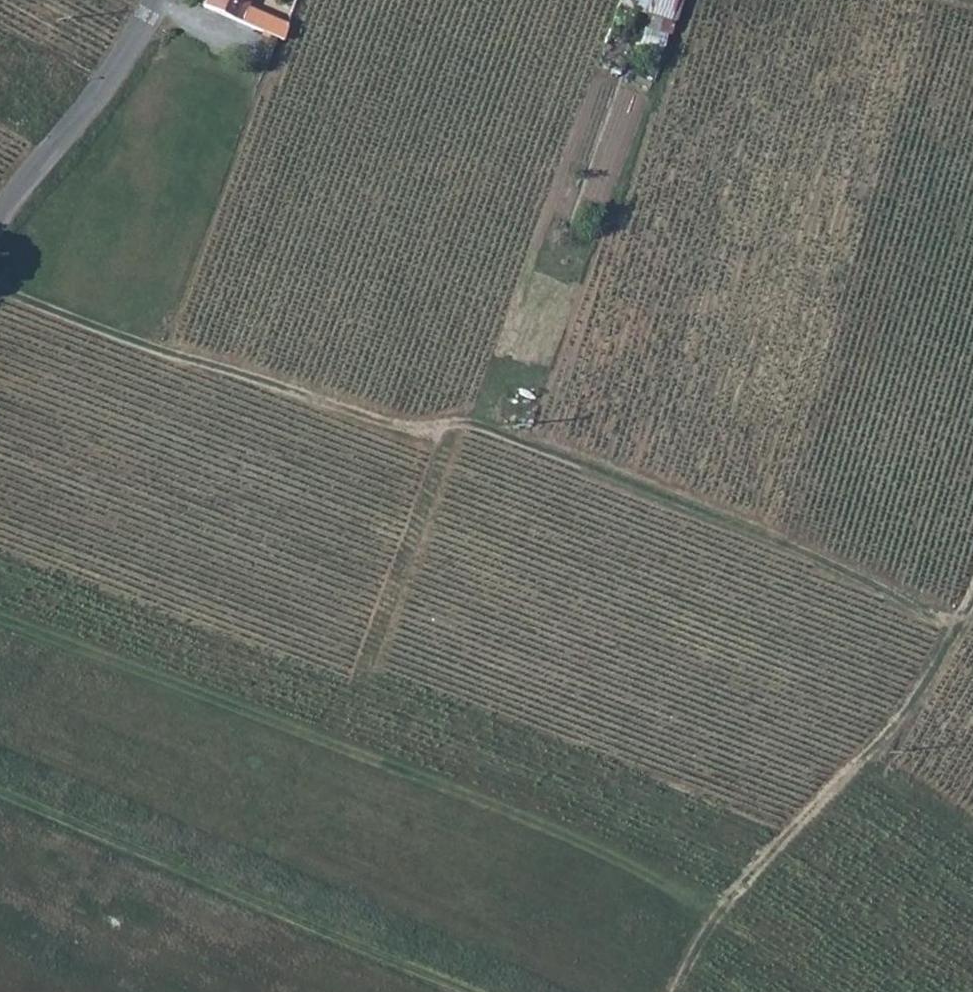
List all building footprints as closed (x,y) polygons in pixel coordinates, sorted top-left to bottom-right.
[(204,5),(241,22),(247,8),(242,5),(244,0),(206,0),(204,5)] [(677,0),(623,0),(622,2),(671,19),(677,0)] [(257,9),(251,24),(270,32),(276,18),(257,9)] [(655,15),(647,46),(666,51),(674,20),(655,15)]
